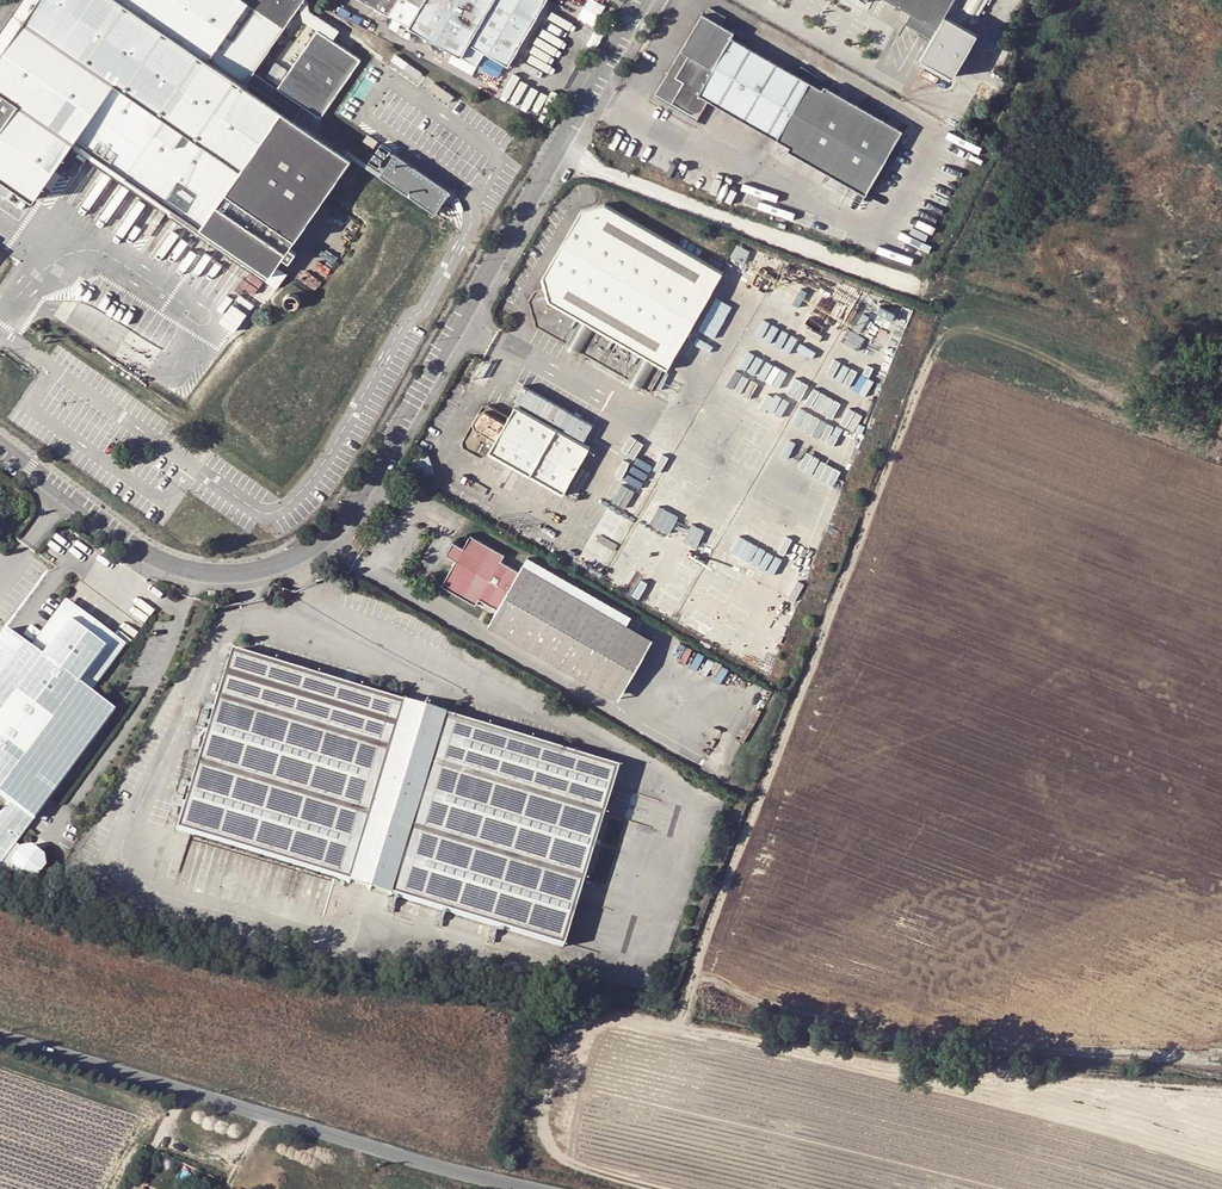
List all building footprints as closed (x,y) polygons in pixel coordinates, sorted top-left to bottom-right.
[(0,31),(0,188),(30,208),(72,146),(270,279),(282,262),(289,267),(295,257),(288,252),(349,161),(293,124),(302,111),(249,75),(299,0),(22,0),(0,31)] [(349,2),(469,71),(477,58),(500,71),(541,0),(350,0),(349,2)] [(911,13),(905,24),(931,39),(953,0),(889,0),(911,13)] [(327,40),(334,30),(304,10),(297,20),(314,31),(327,40)] [(738,30),(706,11),(659,92),(702,117),(712,98),(793,144),(827,87),(735,35),(738,30)] [(327,40),(314,31),(276,88),(318,116),(356,59),(327,40)] [(1013,76),(1004,71),(999,81),(1007,86),(1013,76)] [(907,128),(829,83),(827,87),(793,144),(791,148),(870,193),(907,128)] [(554,125),(546,120),(543,125),(551,130),(554,125)] [(540,129),(549,134),(551,130),(543,125),(540,129)] [(362,143),(372,150),(376,144),(366,137),(362,143)] [(393,155),(378,178),(435,216),(450,193),(393,155)] [(720,280),(725,270),(607,203),(582,211),(535,294),(540,324),(652,386),(666,362),(672,365),(720,280)] [(300,296),(298,293),(296,291),(293,289),(290,289),(287,290),(284,291),(282,294),(281,297),(281,300),(282,303),(284,305),(287,307),(290,308),(293,308),(296,307),(298,305),(300,302),(300,299),(300,296)] [(493,452),(563,493),(591,444),(519,403),(511,417),(491,405),(484,407),(466,438),(468,448),(488,459),(493,452)] [(488,616),(590,677),(623,616),(521,558),(517,564),(496,550),(499,545),(470,527),(462,541),(451,534),(441,548),(453,555),(439,580),(470,598),(475,591),(496,604),(488,616)] [(521,558),(623,616),(628,608),(526,548),(521,558)] [(52,653),(88,606),(77,597),(39,644),(52,653)] [(0,651),(0,858),(4,861),(123,706),(101,689),(89,680),(124,635),(88,606),(52,653),(39,644),(18,628),(0,651)] [(617,693),(651,632),(623,616),(590,677),(617,693)] [(101,689),(137,644),(124,635),(89,680),(101,689)] [(624,761),(237,647),(184,827),(569,941),(624,761)] [(51,860),(50,851),(39,843),(28,845),(20,855),(22,864),(33,872),(43,871),(51,860)]
